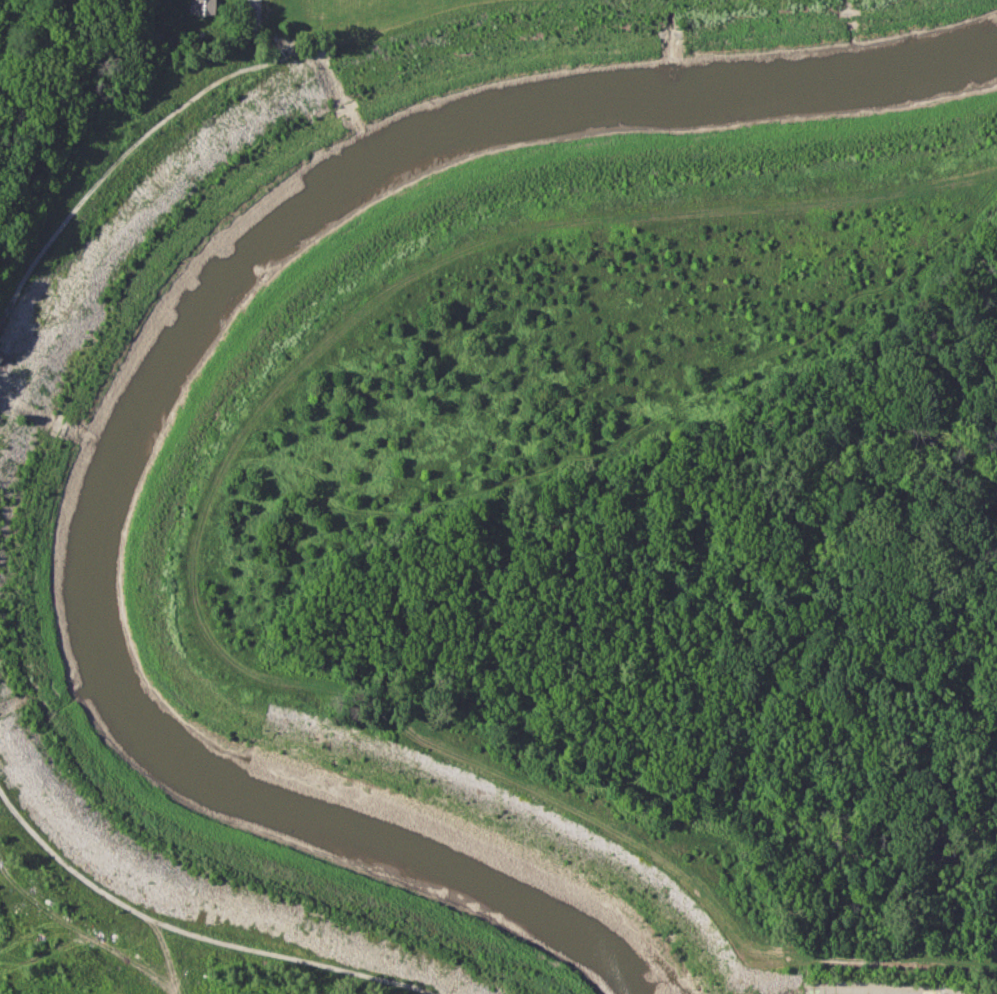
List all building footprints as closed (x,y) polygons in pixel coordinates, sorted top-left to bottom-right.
[(189,14),(189,0),(216,0),(216,14),(189,14)]
